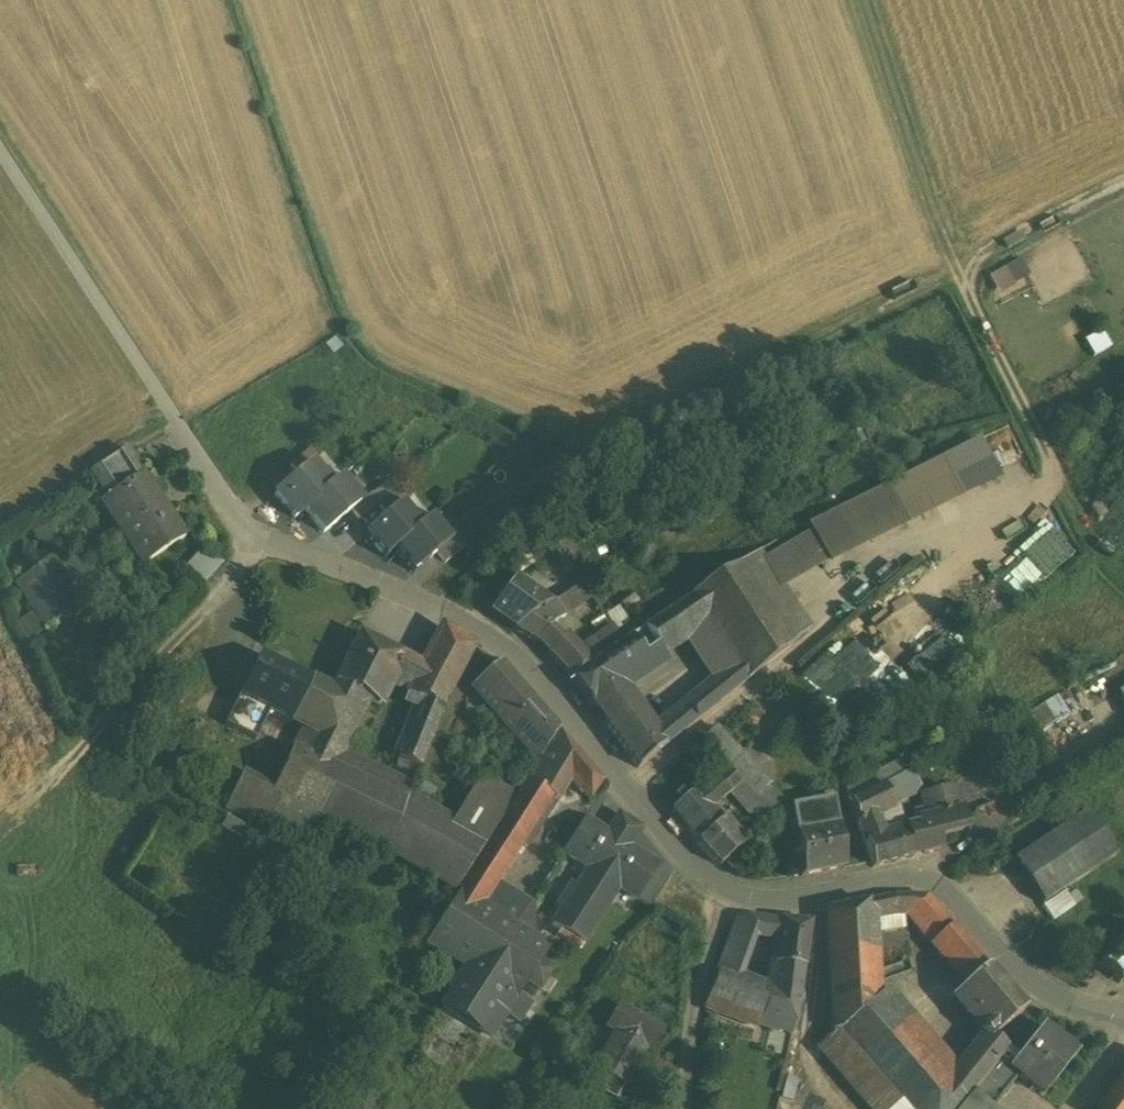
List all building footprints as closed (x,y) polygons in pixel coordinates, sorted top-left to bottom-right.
[(991,274),(1001,293),(1035,275),(1024,256),(991,274)] [(1107,330),(1090,336),(1096,351),(1112,345),(1107,330)] [(940,461),(961,500),(997,481),(976,442),(940,461)] [(88,469),(106,497),(143,473),(124,445),(88,469)] [(290,465),(298,475),(312,463),(317,459),(309,449),(290,465)] [(809,533),(764,560),(783,589),(827,560),(830,565),(961,500),(940,461),(807,526),(809,533)] [(298,475),(275,494),(295,517),(306,508),(332,486),(312,463),(298,475)] [(143,473),(106,497),(135,540),(129,544),(142,564),(184,537),(143,473)] [(332,486),(306,508),(326,532),(353,509),(362,502),(342,478),(332,486)] [(380,505),(388,515),(402,502),(407,498),(399,489),(380,505)] [(372,493),(362,502),(353,509),(361,519),(380,503),(372,493)] [(99,502),(129,544),(135,540),(106,497),(99,502)] [(388,515),(366,533),(385,557),(396,548),(422,526),(402,502),(388,515)] [(422,526),(396,548),(416,572),(438,553),(452,541),(432,517),(422,526)] [(452,541),(438,553),(446,562),(466,546),(457,537),(452,541)] [(592,577),(566,538),(553,546),(579,585),(584,582),(592,577)] [(197,548),(177,573),(196,589),(217,564),(197,548)] [(758,552),(736,567),(789,645),(810,629),(783,589),(764,560),(758,552)] [(46,628),(84,604),(55,558),(16,583),(46,628)] [(1009,566),(979,589),(988,600),(996,595),(1005,607),(1028,590),(1009,566)] [(736,567),(689,599),(704,621),(735,667),(746,683),(791,647),(789,645),(736,567)] [(551,603),(514,576),(490,610),(515,628),(551,603)] [(591,594),(584,582),(579,585),(572,590),(580,602),(591,594)] [(572,590),(553,602),(561,614),(580,602),(572,590)] [(588,665),(572,676),(605,722),(633,701),(621,685),(663,657),(659,651),(704,621),(689,599),(646,627),(588,665)] [(551,603),(515,628),(538,642),(548,652),(559,640),(549,629),(553,624),(564,618),(561,614),(553,602),(551,603)] [(935,602),(899,632),(933,672),(969,642),(935,602)] [(640,618),(617,633),(623,642),(646,627),(640,618)] [(474,645),(442,625),(421,665),(413,681),(415,698),(420,700),(443,707),(474,645)] [(613,627),(601,635),(611,650),(623,642),(617,633),(613,627)] [(421,665),(358,633),(334,683),(365,698),(378,705),(393,674),(413,681),(421,665)] [(601,635),(576,652),(588,665),(611,650),(601,635)] [(559,640),(548,652),(572,676),(588,665),(576,652),(562,638),(559,640)] [(312,679),(260,653),(239,696),(270,711),(291,722),(291,721),(289,720),(289,719),(309,678),(312,679)] [(501,661),(475,682),(498,708),(510,700),(504,692),(517,680),(501,661)] [(735,667),(655,732),(665,747),(746,683),(735,667)] [(312,679),(309,678),(289,719),(291,721),(302,726),(292,748),(330,767),(365,698),(334,683),(330,689),(312,679)] [(558,728),(517,680),(504,692),(510,700),(498,708),(531,746),(532,746),(539,756),(540,757),(558,728)] [(1030,712),(1041,732),(1076,713),(1066,693),(1030,712)] [(270,711),(239,696),(225,724),(256,739),(270,711)] [(443,707),(420,700),(397,757),(419,766),(443,707)] [(655,732),(633,701),(605,722),(639,767),(665,747),(655,732)] [(739,755),(715,728),(701,740),(723,765),(726,768),(740,756),(739,755)] [(559,735),(529,782),(550,795),(556,798),(570,776),(582,788),(594,773),(559,735)] [(499,789),(496,795),(511,802),(539,756),(532,746),(531,746),(520,755),(499,789)] [(330,767),(292,748),(271,793),(270,794),(325,820),(385,848),(404,802),(335,769),(330,767)] [(740,756),(726,768),(738,782),(755,767),(742,752),(739,755),(740,756)] [(906,758),(846,788),(851,802),(884,785),(913,769),(906,758)] [(726,768),(723,765),(714,773),(718,778),(702,793),(697,787),(672,810),(685,825),(698,841),(722,820),(710,806),(729,790),(738,782),(726,768)] [(755,767),(738,782),(753,799),(768,785),(770,784),(755,767)] [(913,769),(884,785),(894,805),(921,792),(913,769)] [(594,773),(582,788),(590,796),(602,782),(594,773)] [(325,820),(270,794),(271,793),(239,777),(224,808),(228,809),(264,828),(311,850),(325,820)] [(499,789),(481,778),(474,790),(493,800),(496,795),(499,789)] [(529,782),(460,891),(481,904),(497,879),(550,795),(529,782)] [(753,799),(738,782),(729,790),(763,826),(771,819),(753,799)] [(768,785),(753,799),(771,819),(786,804),(768,785)] [(884,785),(851,802),(857,821),(876,814),(885,809),(894,805),(884,785)] [(928,817),(916,820),(917,826),(905,828),(906,831),(912,854),(939,848),(936,838),(962,832),(965,827),(961,809),(958,809),(953,788),(923,795),(928,817)] [(493,800),(474,790),(452,824),(484,843),(507,808),(493,800)] [(809,797),(810,804),(789,808),(794,835),(836,827),(830,793),(809,797)] [(511,802),(496,795),(493,800),(507,808),(511,802)] [(452,824),(405,798),(404,802),(385,848),(455,889),(484,843),(452,824)] [(264,828),(228,809),(214,834),(251,853),(264,828)] [(885,809),(876,814),(884,837),(894,834),(885,809)] [(1015,860),(1052,915),(1070,903),(1063,892),(1117,856),(1087,811),(1015,860)] [(876,814),(857,821),(865,843),(884,837),(876,814)] [(607,832),(585,818),(564,850),(591,869),(578,888),(576,886),(553,923),(562,929),(581,941),(583,942),(618,886),(637,899),(658,865),(630,847),(641,830),(618,815),(607,832)] [(743,844),(722,820),(698,841),(720,865),(726,860),(743,844)] [(836,827),(794,835),(802,876),(844,868),(836,827)] [(884,837),(865,843),(873,867),(912,856),(912,854),(906,831),(894,834),(884,837)] [(743,844),(726,860),(736,872),(754,855),(744,843),(743,844)] [(497,879),(481,904),(537,940),(536,903),(497,879)] [(481,904),(460,891),(427,943),(465,968),(516,1000),(526,984),(539,964),(549,948),(537,940),(481,904)] [(926,896),(893,896),(868,901),(869,913),(895,912),(908,913),(933,942),(952,926),(926,896)] [(868,901),(825,910),(832,1032),(841,1032),(874,1001),(869,913),(868,901)] [(780,922),(738,916),(722,957),(740,963),(750,935),(778,939),(780,922)] [(810,922),(780,920),(780,922),(778,939),(774,964),(775,964),(804,967),(810,922)] [(952,926),(933,942),(945,957),(944,958),(948,962),(949,961),(968,983),(987,968),(952,926)] [(581,941),(562,929),(560,933),(579,946),(581,941)] [(1121,938),(1120,937),(1119,939),(1120,939),(1111,950),(1110,950),(1109,951),(1109,952),(1100,964),(1099,963),(1097,965),(1100,967),(1100,966),(1118,981),(1117,981),(1120,983),(1122,981),(1121,980),(1123,976),(1123,934),(1121,938)] [(740,963),(722,957),(716,974),(733,980),(740,963)] [(551,972),(539,964),(526,984),(538,991),(551,972)] [(804,967),(775,964),(773,995),(773,997),(773,998),(768,1019),(767,1018),(764,1026),(771,1028),(774,1020),(794,1024),(804,967)] [(516,1000),(465,968),(451,991),(453,992),(443,1007),(492,1038),(516,1000)] [(968,983),(954,996),(986,1034),(990,1039),(992,1038),(1024,1011),(987,968),(968,983)] [(733,980),(716,974),(705,1004),(764,1026),(767,1018),(768,1019),(773,998),(773,997),(773,995),(733,980)] [(887,988),(874,1001),(946,1084),(959,1067),(887,988)] [(874,1001),(841,1032),(901,1101),(908,1108),(956,1108),(963,1101),(946,1084),(874,1001)] [(664,1031),(618,1005),(607,1025),(619,1032),(596,1073),(610,1080),(611,1079),(622,1086),(624,1086),(634,1069),(633,1068),(644,1048),(651,1052),(664,1031)] [(1041,1027),(1017,1058),(1006,1050),(997,1061),(1016,1076),(1043,1096),(1076,1054),(1041,1027)] [(772,1029),(767,1049),(782,1052),(787,1032),(772,1029)] [(841,1032),(832,1032),(821,1049),(873,1108),(892,1108),(901,1101),(841,1032)] [(959,1067),(946,1084),(963,1101),(1005,1049),(992,1038),(990,1039),(986,1034),(959,1067)] [(997,1061),(979,1084),(998,1099),(1016,1076),(997,1061)] [(787,1070),(780,1095),(796,1100),(803,1074),(787,1070)] [(610,1080),(596,1073),(589,1085),(615,1099),(622,1086),(611,1079),(610,1080)] [(1112,1089),(1123,1098),(1123,1073),(1112,1089)] [(979,1084),(970,1095),(988,1108),(990,1108),(998,1099),(979,1084)] [(1096,1108),(1123,1108),(1123,1098),(1112,1089),(1096,1108)] [(970,1095),(959,1108),(988,1108),(970,1095)]
